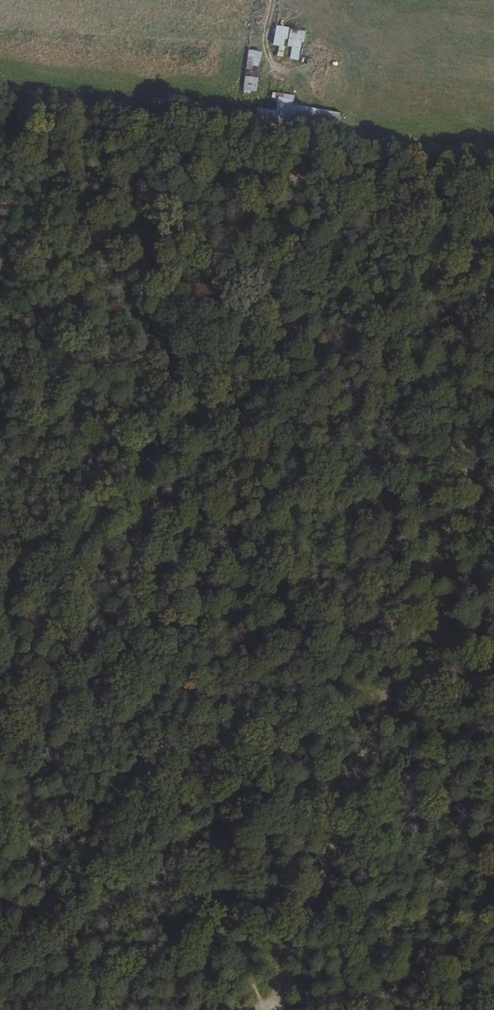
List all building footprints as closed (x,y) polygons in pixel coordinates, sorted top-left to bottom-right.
[(276,25),(272,45),(284,47),(288,27),(276,25)] [(289,59),(300,60),(303,30),(289,29),(287,46),(291,46),(289,59)] [(244,91),(257,92),(259,51),(246,50),(244,91)] [(338,125),(339,113),(292,105),(293,96),(278,94),(274,114),(338,125)]
